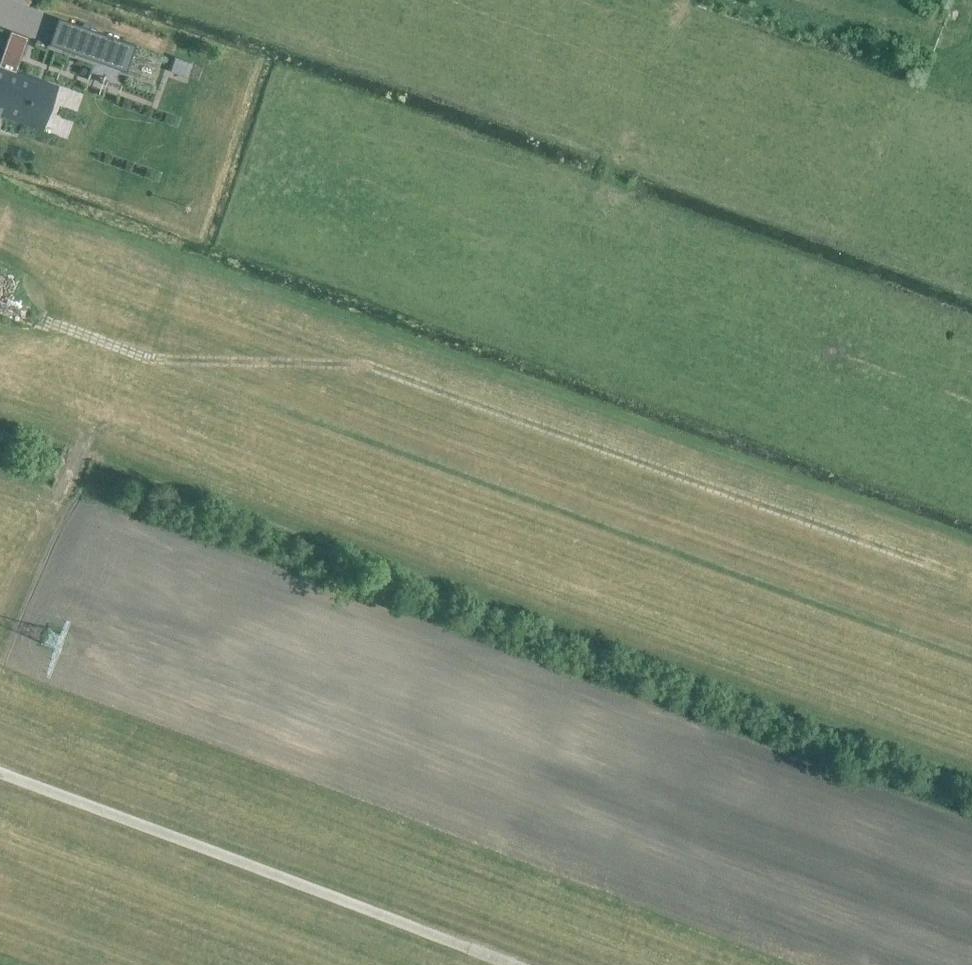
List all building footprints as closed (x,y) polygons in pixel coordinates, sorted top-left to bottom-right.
[(126,72),(135,45),(94,30),(84,57),(126,72)] [(37,128),(55,79),(24,69),(33,41),(0,31),(0,100),(2,101),(0,105),(0,115),(37,128)] [(11,727),(0,724),(0,743),(6,745),(11,727)]
